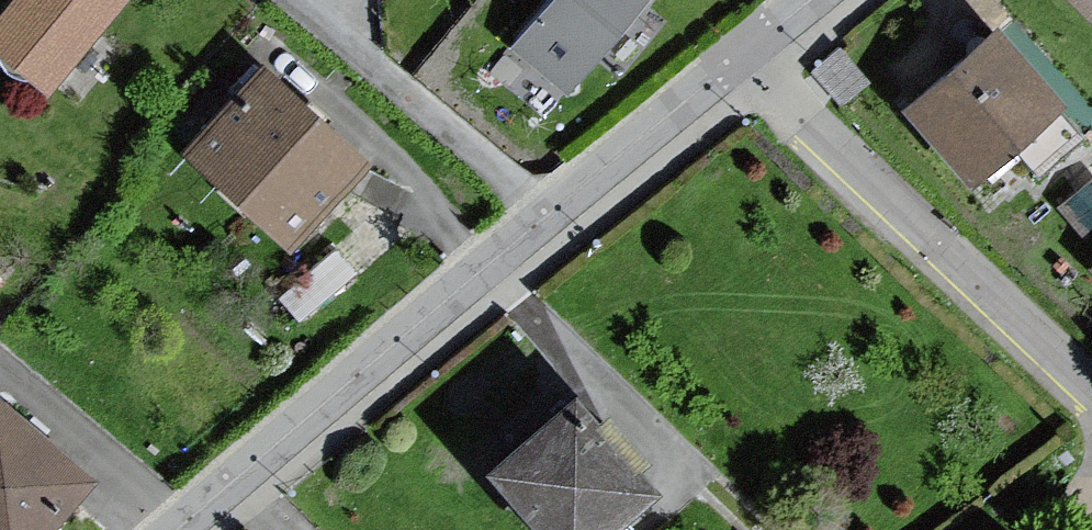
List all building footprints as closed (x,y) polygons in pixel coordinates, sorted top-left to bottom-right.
[(0,10),(0,49),(52,91),(127,0),(8,0),(0,10)] [(570,92),(647,0),(548,0),(512,43),(570,92)] [(1086,27),(1091,20),(1091,0),(1058,0),(1086,27)] [(1052,115),(975,25),(883,103),(960,193),(1052,115)] [(350,164),(243,66),(164,153),(270,251),(350,164)] [(1089,182),(1050,221),(1085,255),(1072,268),(1091,287),(1091,185),(1089,182)] [(347,283),(327,259),(273,305),(293,329),(347,283)] [(580,386),(491,458),(550,529),(603,529),(660,483),(580,386)] [(0,429),(0,529),(31,529),(68,487),(0,429)]
